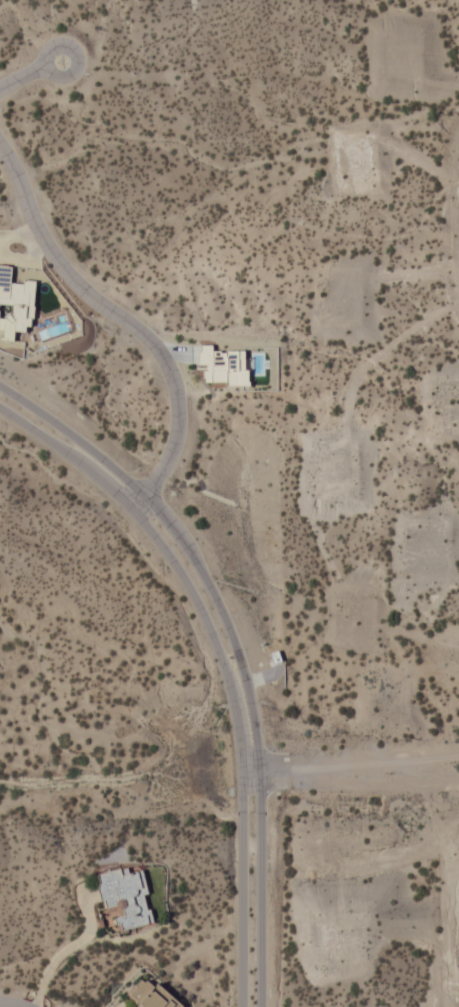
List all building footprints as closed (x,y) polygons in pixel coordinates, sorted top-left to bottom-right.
[(10,281),(11,268),(0,266),(0,329),(4,330),(2,339),(13,340),(14,331),(29,332),(34,284),(10,281)] [(97,872),(102,908),(119,905),(121,916),(115,917),(117,931),(152,926),(144,870),(129,872),(129,867),(97,872)] [(144,973),(124,995),(137,1006),(136,1006),(181,1006),(182,1006),(144,973)]
